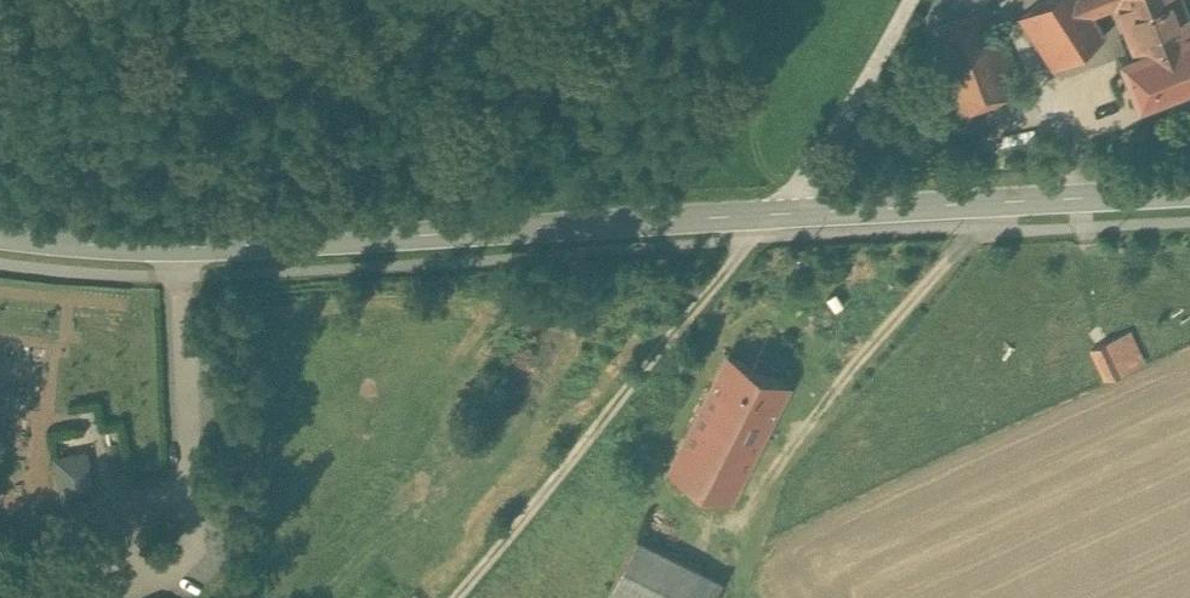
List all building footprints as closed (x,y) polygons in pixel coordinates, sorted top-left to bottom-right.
[(924,22),(925,25),(985,2),(984,0),(937,0),(924,22)] [(1018,14),(1051,64),(1053,67),(1106,35),(1092,13),(1117,2),(1116,0),(1040,0),(1018,14)] [(1189,28),(1189,17),(1184,3),(1183,0),(1116,0),(1117,2),(1136,50),(1189,28)] [(985,2),(925,25),(957,110),(1018,87),(985,2)] [(1120,55),(1139,104),(1189,84),(1189,28),(1136,50),(1120,55)] [(1133,330),(1092,348),(1107,384),(1141,370),(1141,369),(1149,366),(1133,330)] [(788,382),(729,352),(711,386),(770,416),(788,382)] [(770,416),(711,386),(671,465),(730,495),(770,416)] [(88,452),(52,459),(60,498),(96,491),(88,452)] [(636,535),(608,589),(627,597),(713,597),(722,579),(636,535)]
